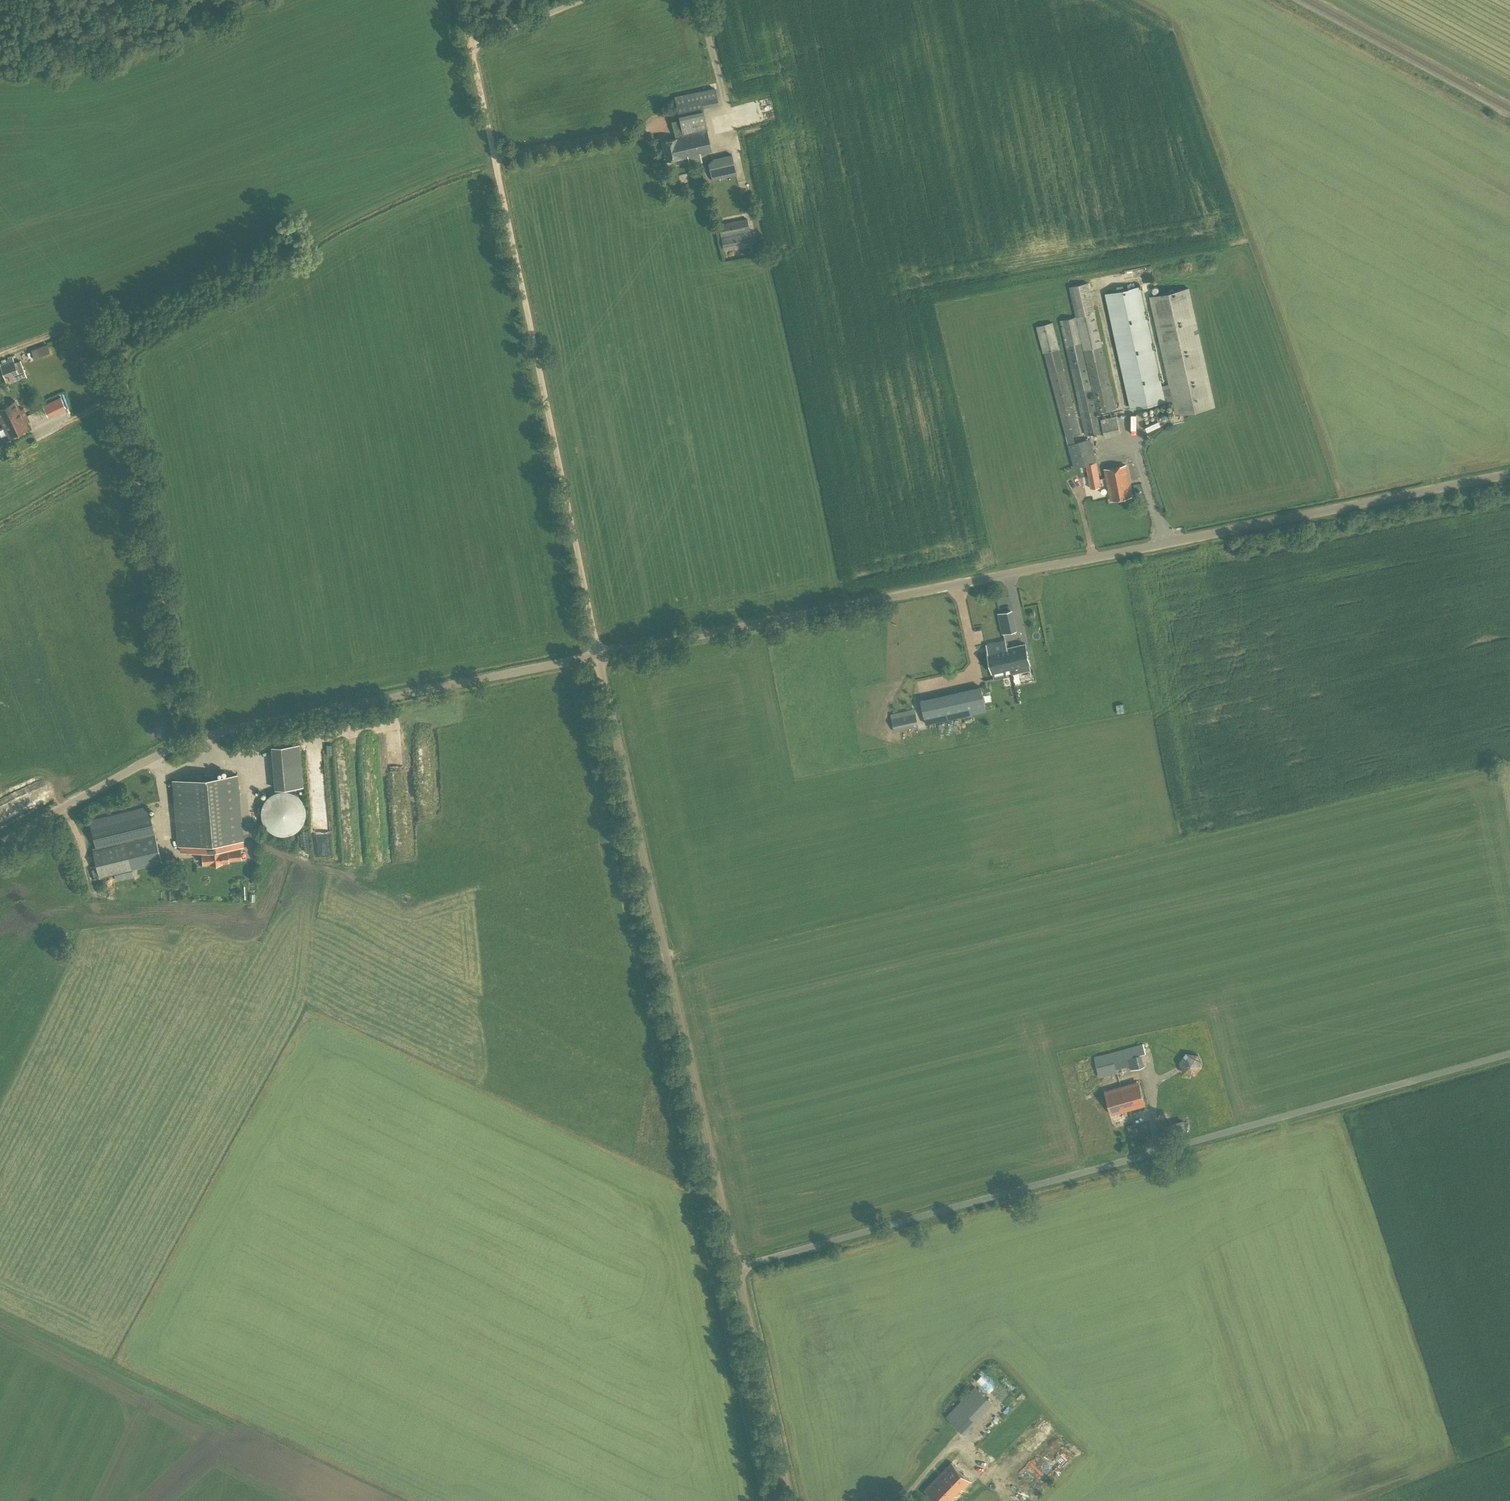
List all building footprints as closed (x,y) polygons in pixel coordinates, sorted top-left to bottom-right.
[(675,160),(712,152),(703,115),(704,115),(701,103),(719,100),(717,88),(675,96),(680,120),(672,122),(676,138),(662,141),(666,160),(674,158),(675,160)] [(717,200),(741,194),(731,154),(712,158),(708,163),(717,200)] [(720,223),(725,249),(752,244),(747,218),(720,223)] [(1098,412),(1116,408),(1095,313),(1089,282),(1070,286),(1077,317),(1098,412)] [(1163,389),(1143,298),(1141,285),(1107,293),(1132,408),(1174,399),(1177,414),(1215,406),(1189,288),(1151,296),(1171,387),(1163,389)] [(1086,435),(1101,432),(1076,317),(1072,302),(1066,303),(1067,309),(1059,310),(1061,320),(1060,320),(1086,435)] [(1067,438),(1082,433),(1059,348),(1060,348),(1053,322),(1036,326),(1043,353),(1045,352),(1067,438)] [(34,358),(50,353),(47,344),(31,350),(34,358)] [(13,359),(0,364),(0,365),(7,384),(27,377),(20,360),(14,362),(13,359)] [(30,371),(35,386),(41,383),(36,369),(30,371)] [(66,407),(60,396),(42,405),(44,408),(48,416),(66,407)] [(27,416),(23,408),(19,410),(15,400),(0,407),(0,416),(5,426),(10,424),(11,425),(14,424),(13,421),(17,419),(17,420),(27,416)] [(1105,438),(1120,434),(1116,415),(1101,419),(1105,438)] [(10,424),(5,426),(10,437),(28,428),(26,422),(29,421),(27,416),(17,420),(17,419),(13,421),(14,424),(11,425),(10,424)] [(1091,438),(1068,444),(1074,468),(1086,465),(1090,488),(1101,486),(1100,478),(1104,478),(1104,474),(1100,475),(1097,461),(1091,438)] [(1111,500),(1133,496),(1126,465),(1104,469),(1111,500)] [(1014,624),(1002,627),(1004,633),(1015,631),(1014,624)] [(1007,647),(1005,641),(987,645),(995,679),(1004,677),(1002,670),(1030,664),(1026,643),(1007,647)] [(927,723),(986,710),(981,686),(921,700),(927,723)] [(894,731),(918,726),(915,709),(891,714),(894,731)] [(273,746),(276,788),(276,789),(302,787),(299,744),(273,746)] [(243,846),(237,777),(236,774),(175,779),(179,823),(180,822),(182,852),(202,850),(203,864),(242,860),(240,847),(243,846)] [(303,802),(302,800),(300,797),(298,795),(295,794),(292,792),(288,791),(285,790),(282,790),(279,790),(277,791),(274,792),(271,794),(269,795),(267,797),(265,800),(263,802),(262,805),(261,808),(261,811),(261,814),(261,817),(262,820),(263,823),(265,825),(267,828),(269,830),(271,831),(274,833),(278,834),(281,835),(284,835),(287,835),(290,834),(292,833),(295,831),(298,830),(300,827),(302,825),(303,823),(304,820),(305,817),(305,814),(305,811),(305,808),(304,805),(303,802)] [(99,877),(133,869),(131,860),(160,854),(148,806),(89,820),(95,847),(92,848),(99,877)] [(1146,1053),(1144,1043),(1109,1053),(1109,1052),(1105,1053),(1105,1052),(1094,1055),(1095,1056),(1094,1056),(1095,1059),(1096,1058),(1097,1060),(1096,1061),(1098,1067),(1096,1068),(1099,1079),(1115,1075),(1112,1062),(1128,1058),(1131,1070),(1145,1066),(1141,1054),(1146,1053)] [(1182,1051),(1179,1072),(1198,1074),(1200,1053),(1182,1051)] [(1112,1114),(1146,1104),(1139,1081),(1105,1091),(1112,1114)] [(1136,1135),(1133,1123),(1127,1125),(1130,1136),(1136,1135)] [(989,1391),(993,1387),(981,1375),(976,1379),(989,1391)] [(970,1427),(952,1410),(946,1416),(964,1433),(970,1427)] [(937,1500),(952,1500),(971,1481),(952,1462),(925,1489),(937,1500)]
